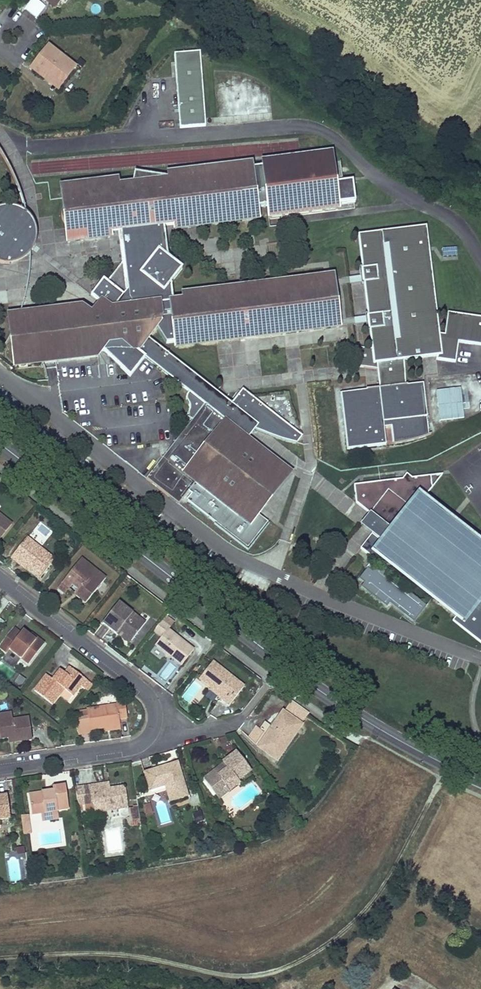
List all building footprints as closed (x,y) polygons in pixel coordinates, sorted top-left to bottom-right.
[(45,7),(36,0),(31,0),(25,9),(36,18),(45,7)] [(54,9),(56,6),(48,0),(42,0),(54,9)] [(44,52),(71,73),(75,67),(48,46),(44,52)] [(61,85),(71,73),(44,52),(34,64),(61,85)] [(199,55),(173,57),(179,130),(205,128),(199,55)] [(57,90),(61,85),(34,64),(30,69),(57,90)] [(304,159),(305,163),(263,168),(264,173),(257,174),(259,188),(267,187),(269,205),(282,203),(282,210),(370,199),(368,180),(359,181),(350,182),(348,163),(347,154),(304,159)] [(304,157),(251,163),(252,169),(263,168),(305,163),(304,159),(304,157)] [(168,178),(173,179),(204,175),(243,170),(244,177),(252,176),(252,169),(251,163),(168,174),(168,178)] [(263,168),(252,169),(252,176),(256,206),(257,213),(282,210),(282,203),(269,205),(267,187),(259,188),(257,174),(264,173),(263,168)] [(186,396),(186,397),(186,398),(186,400),(187,401),(188,403),(188,404),(189,406),(189,408),(189,409),(188,410),(188,412),(188,413),(188,415),(188,417),(189,418),(190,419),(192,420),(146,479),(170,498),(174,492),(183,499),(189,492),(192,494),(187,500),(194,506),(247,548),(268,522),(257,514),(247,505),(280,463),(248,438),(252,432),(254,429),(268,434),(283,440),(297,443),(302,436),(242,389),(231,404),(229,405),(223,401),(214,394),(209,390),(204,385),(196,379),(188,370),(147,338),(156,326),(166,343),(175,342),(244,334),(244,329),(247,332),(249,333),(250,333),(253,332),(254,330),(255,327),(264,326),(264,331),(330,323),(325,282),(250,291),(250,296),(240,297),(239,292),(183,299),(172,300),(171,301),(171,302),(164,303),(163,293),(170,283),(184,264),(168,254),(147,240),(150,236),(148,226),(154,226),(158,225),(163,225),(174,223),(249,214),(248,207),(256,206),(252,176),(244,177),(243,170),(204,175),(173,179),(168,178),(134,173),(132,184),(129,203),(116,205),(114,192),(114,186),(70,192),(75,237),(109,233),(118,232),(119,236),(121,256),(122,263),(107,283),(103,280),(91,295),(100,303),(96,308),(92,313),(93,313),(91,315),(81,308),(78,312),(40,316),(42,334),(49,333),(49,347),(54,347),(55,357),(97,352),(97,350),(101,349),(104,351),(122,365),(120,367),(130,377),(145,358),(162,371),(188,392),(188,393),(187,393),(187,394),(187,395),(186,396)] [(110,237),(109,233),(75,237),(70,192),(114,186),(117,186),(117,180),(69,186),(61,187),(64,216),(66,232),(67,242),(87,240),(108,238),(110,237)] [(129,203),(132,184),(117,186),(114,186),(114,192),(116,205),(129,203)] [(282,210),(257,213),(258,219),(259,219),(371,206),(370,199),(282,210)] [(2,263),(5,264),(7,264),(9,264),(25,243),(33,249),(34,248),(35,246),(35,243),(36,239),(37,237),(37,234),(37,232),(36,229),(36,227),(35,224),(34,222),(32,220),(31,218),(30,216),(28,214),(26,213),(24,211),(22,210),(20,208),(17,208),(15,207),(12,206),(10,206),(7,206),(5,206),(3,206),(0,207),(0,263),(2,263)] [(256,206),(248,207),(249,214),(174,223),(175,229),(176,229),(184,228),(249,220),(258,219),(257,213),(256,206)] [(147,240),(168,254),(164,233),(163,225),(158,225),(154,226),(148,226),(150,236),(147,240)] [(362,269),(361,269),(362,278),(362,283),(363,283),(371,282),(372,315),(367,316),(366,316),(367,319),(368,330),(369,330),(373,329),(374,349),(371,349),(360,347),(358,366),(377,369),(379,388),(366,390),(340,393),(347,449),(386,444),(384,427),(390,426),(393,444),(410,440),(424,436),(429,435),(426,417),(427,416),(423,383),(405,385),(404,360),(437,356),(436,359),(455,362),(458,342),(480,345),(480,317),(447,313),(444,335),(439,334),(426,227),(358,235),(362,269)] [(25,243),(9,264),(10,264),(12,263),(15,263),(17,262),(19,261),(21,260),(24,259),(26,258),(28,256),(29,254),(31,252),(32,250),(33,249),(25,243)] [(244,334),(175,342),(176,347),(260,337),(339,327),(336,304),(333,276),(244,287),(183,294),(183,299),(239,292),(250,291),(325,282),(330,323),(264,331),(264,326),(255,327),(254,330),(253,332),(250,333),(249,333),(247,332),(244,329),(244,334)] [(371,282),(363,283),(367,316),(372,315),(371,282)] [(172,300),(170,283),(163,293),(164,303),(171,302),(171,301),(172,300)] [(78,307),(9,315),(15,367),(97,357),(100,356),(103,351),(104,351),(101,349),(97,350),(97,352),(55,357),(54,347),(49,347),(49,333),(42,334),(40,316),(78,312),(81,308),(78,307)] [(120,367),(122,365),(104,351),(103,351),(115,362),(120,367)] [(223,401),(229,405),(231,404),(220,395),(188,370),(196,379),(204,385),(209,390),(214,394),(223,401)] [(461,389),(436,392),(439,421),(464,418),(461,389)] [(32,422),(23,415),(19,420),(28,427),(32,422)] [(291,471),(280,463),(247,505),(257,514),(291,471)] [(480,544),(449,519),(453,515),(444,515),(424,500),(442,476),(413,480),(406,475),(404,477),(402,480),(362,486),(354,487),(356,503),(372,515),(367,521),(362,528),(365,531),(372,536),(362,550),(385,568),(382,573),(371,565),(360,579),(365,583),(362,587),(387,606),(390,602),(414,621),(425,607),(385,576),(390,570),(454,620),(453,622),(480,644),(480,543),(480,544)] [(178,505),(183,499),(174,492),(170,498),(178,505)] [(12,524),(0,515),(0,539),(12,524)] [(40,578),(55,559),(27,537),(11,557),(17,563),(19,561),(27,568),(40,578)] [(86,603),(105,579),(81,559),(58,587),(65,593),(68,589),(74,582),(82,588),(76,596),(86,603)] [(26,570),(27,568),(19,561),(17,563),(26,570)] [(68,589),(76,596),(82,588),(74,582),(68,589)] [(132,641),(145,623),(118,602),(103,623),(116,634),(119,631),(132,641)] [(161,621),(153,631),(161,637),(155,645),(165,653),(169,653),(170,657),(181,665),(194,650),(168,630),(170,628),(161,621)] [(0,646),(0,648),(6,652),(9,649),(28,664),(44,644),(37,638),(35,640),(29,636),(22,631),(20,633),(14,628),(0,646)] [(116,634),(129,644),(132,641),(119,631),(116,634)] [(151,650),(155,645),(161,637),(153,631),(143,644),(151,650)] [(229,706),(244,687),(212,662),(199,678),(211,688),(222,697),(221,699),(229,706)] [(52,704),(63,689),(72,696),(80,686),(87,691),(92,685),(69,667),(65,673),(60,670),(52,680),(46,675),(34,691),(52,704)] [(13,686),(21,690),(26,680),(18,676),(13,686)] [(221,699),(222,697),(211,688),(209,690),(221,699)] [(120,725),(119,719),(127,718),(125,704),(121,701),(116,702),(116,705),(86,710),(87,717),(80,718),(77,722),(79,734),(90,733),(90,730),(105,727),(120,725)] [(283,713),(300,725),(309,713),(291,701),(283,713)] [(28,718),(12,720),(11,713),(0,715),(0,724),(1,729),(0,729),(0,739),(8,738),(14,737),(15,742),(32,740),(28,718)] [(283,713),(259,747),(277,759),(300,725),(283,713)] [(215,794),(225,787),(228,791),(239,783),(237,780),(251,770),(236,751),(222,762),(224,763),(227,768),(223,771),(219,766),(205,777),(205,781),(215,794)] [(158,782),(159,788),(165,786),(170,802),(188,796),(178,762),(165,766),(165,768),(162,769),(162,767),(144,772),(148,786),(158,782)] [(159,788),(158,782),(148,786),(149,791),(159,788)] [(128,807),(125,786),(110,788),(99,790),(98,784),(90,786),(76,788),(78,805),(93,803),(94,812),(128,807)] [(68,809),(65,786),(53,788),(54,791),(51,791),(51,795),(47,795),(47,792),(29,794),(32,814),(41,813),(49,812),(50,819),(58,818),(57,811),(68,809)] [(225,787),(215,794),(218,799),(228,791),(225,787)] [(7,795),(0,796),(0,820),(10,819),(7,795)] [(138,808),(128,809),(131,828),(140,826),(138,808)] [(42,820),(50,819),(49,812),(41,813),(42,820)]
